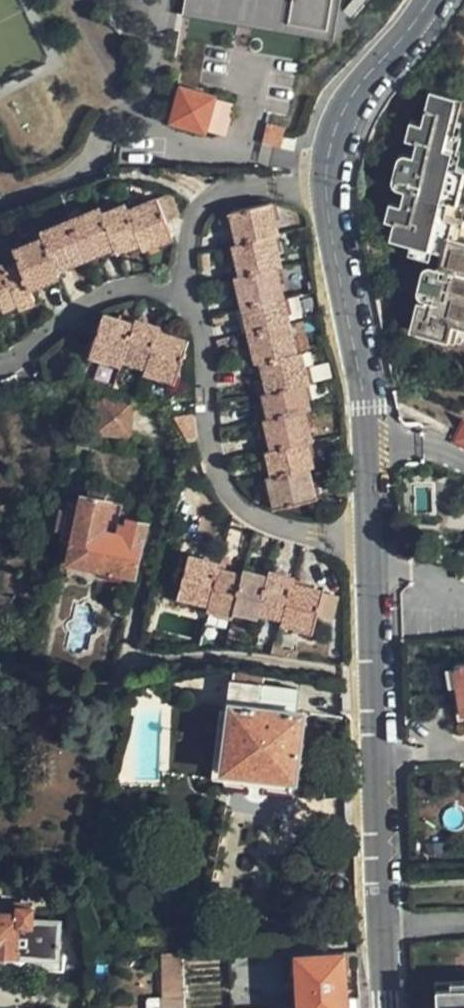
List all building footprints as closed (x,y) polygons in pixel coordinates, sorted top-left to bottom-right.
[(184,14),(337,38),(343,0),(186,0),(184,14)] [(411,111),(407,127),(404,140),(397,139),(391,139),(388,142),(382,164),(382,169),(385,172),(393,174),(396,175),(392,188),(390,188),(386,203),(381,224),(401,229),(398,240),(411,244),(394,313),(463,331),(463,209),(462,207),(449,203),(457,170),(458,157),(438,151),(454,90),(421,81),(414,111),(411,111)] [(218,133),(227,102),(180,88),(171,119),(192,126),(218,133)] [(407,127),(411,111),(402,109),(397,125),(407,127)] [(278,144),(284,124),(267,119),(260,138),(278,144)] [(379,201),(386,203),(390,188),(390,187),(383,185),(379,201)] [(155,211),(164,236),(178,231),(169,206),(155,211)] [(305,383),(298,351),(293,352),(275,271),(278,270),(271,238),(275,237),(268,206),(230,216),(236,245),(232,247),(240,278),(236,279),(253,360),(258,358),(264,391),(262,392),(266,416),(263,417),(269,447),(266,448),(272,474),(277,474),(283,503),(315,497),(310,466),(313,466),(307,441),(311,440),(304,409),(307,408),(302,384),(305,383)] [(164,236),(155,211),(128,220),(125,214),(101,222),(99,216),(40,235),(41,241),(13,251),(9,244),(0,248),(0,307),(12,303),(14,309),(27,304),(23,289),(53,279),(52,275),(112,255),(114,260),(138,252),(139,260),(169,249),(164,236)] [(184,346),(154,337),(155,332),(132,324),(130,330),(102,321),(90,359),(118,368),(120,362),(143,370),(141,375),(171,384),(184,346)] [(132,430),(142,404),(117,394),(107,421),(132,430)] [(461,420),(449,441),(463,450),(463,422),(461,420)] [(138,574),(149,523),(131,520),(129,528),(122,526),(126,504),(111,501),(111,498),(92,495),(89,504),(85,504),(83,513),(70,510),(62,547),(75,550),(73,561),(126,572),(138,574)] [(323,591),(292,584),(292,576),(268,570),(267,574),(242,568),(241,574),(217,568),(218,561),(188,555),(179,592),(209,600),(207,606),(232,612),(233,609),(259,614),(260,610),(284,614),(284,622),(315,629),(323,591)] [(295,777),(302,712),(261,707),(263,683),(231,678),(228,702),(232,703),(224,769),(295,777)] [(60,919),(31,918),(31,908),(21,907),(21,903),(0,902),(1,912),(0,912),(0,954),(59,956),(60,919)] [(184,952),(163,952),(164,1007),(186,1007),(184,952)] [(341,952),(295,955),(297,1007),(345,1007),(341,952)] [(439,984),(439,1007),(463,1007),(463,983),(439,984)]
